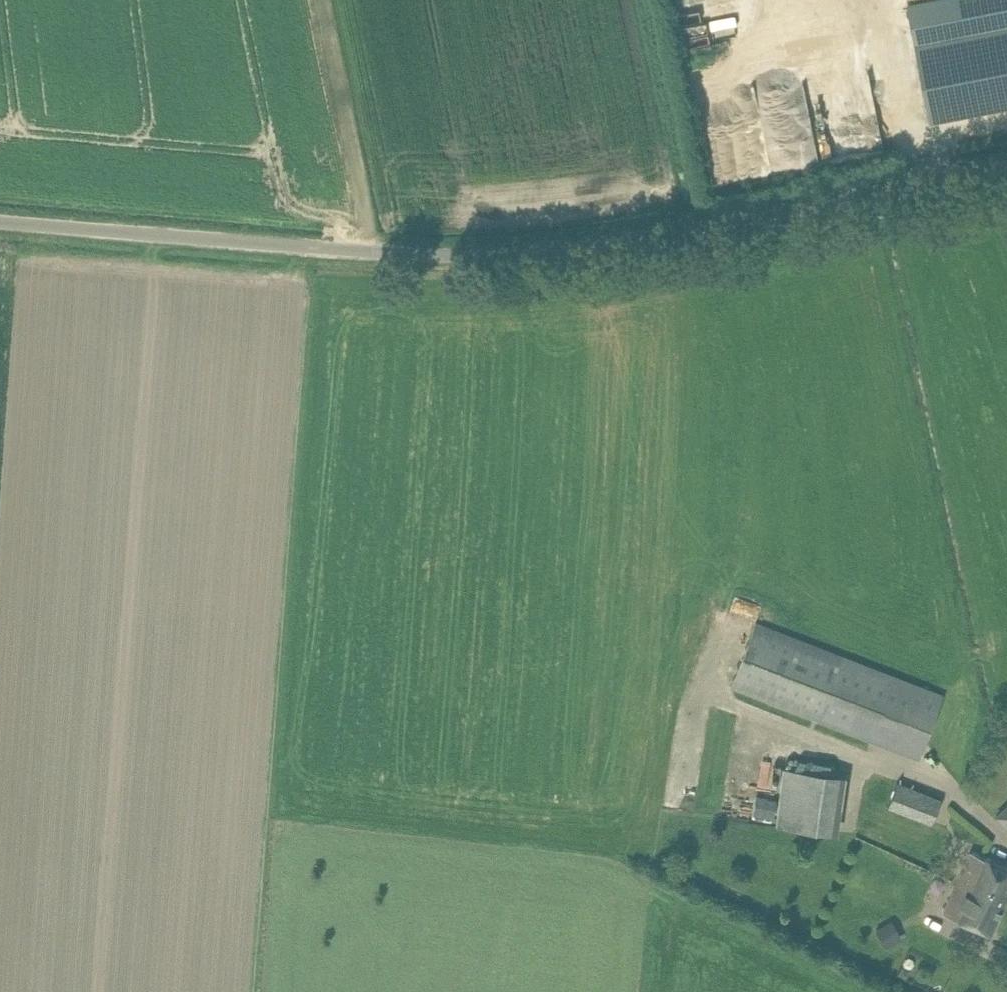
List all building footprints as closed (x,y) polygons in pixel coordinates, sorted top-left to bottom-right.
[(910,1),(933,119),(1006,105),(1006,0),(916,0),(910,1)] [(944,693),(757,621),(731,687),(918,759),(944,693)] [(840,830),(847,770),(784,763),(778,822),(840,830)] [(942,798),(898,781),(889,805),(932,823),(942,798)] [(766,815),(770,795),(756,792),(753,812),(766,815)] [(1006,827),(1006,804),(995,815),(1006,827)] [(982,855),(972,876),(961,871),(956,883),(989,898),(994,887),(1006,893),(1006,864),(982,853),(982,855)] [(956,883),(967,888),(960,905),(948,900),(943,911),(992,933),(1006,898),(1006,893),(994,887),(989,898),(956,883)] [(875,929),(885,947),(901,938),(891,920),(875,929)]
